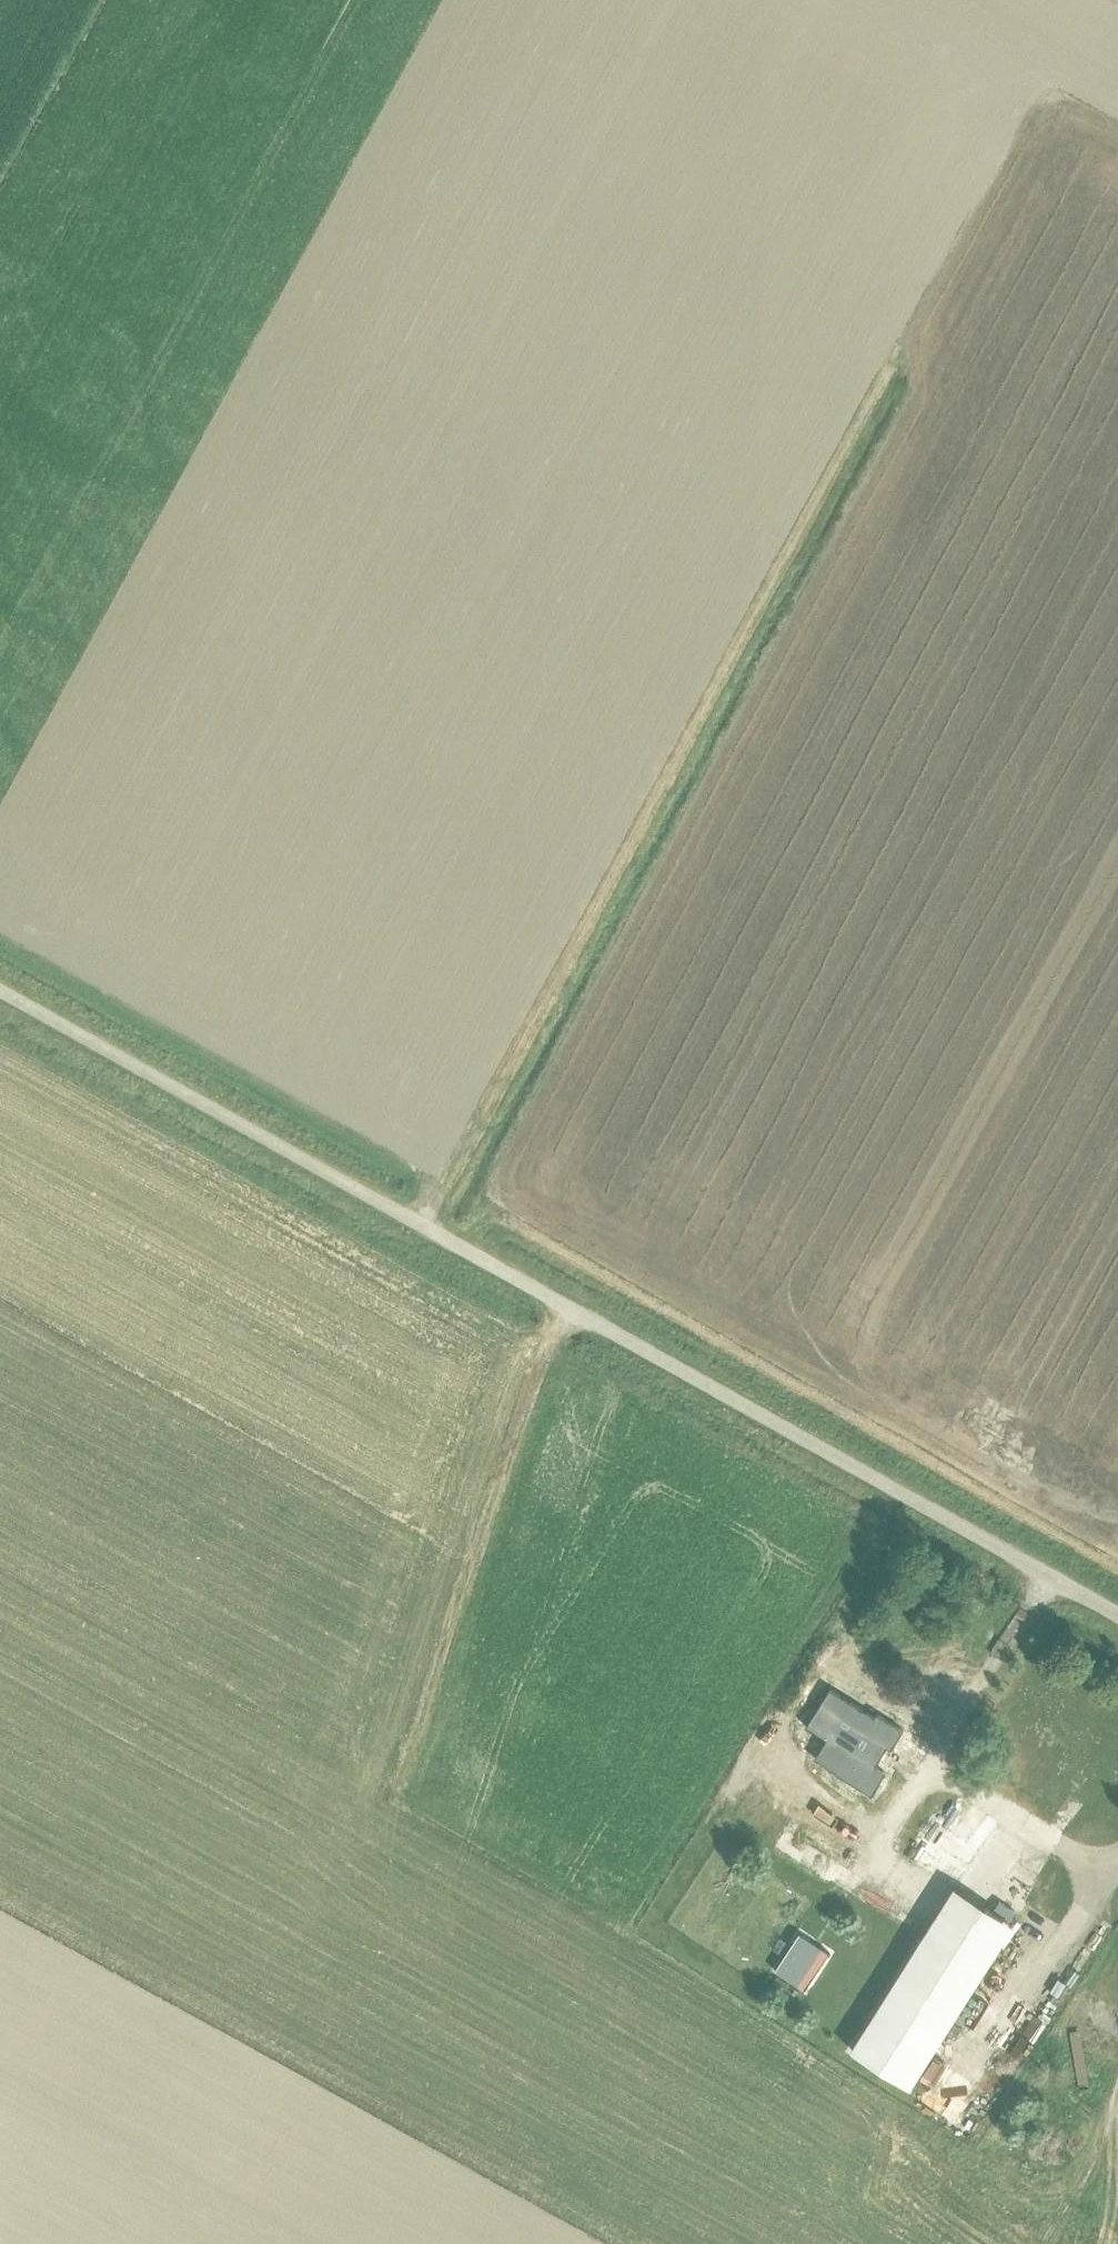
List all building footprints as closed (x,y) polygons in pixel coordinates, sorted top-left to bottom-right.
[(823,1751),(817,1760),(872,1795),(887,1772),(877,1765),(886,1751),(890,1753),(902,1734),(875,1716),(873,1719),(842,1700),(839,1705),(822,1732),(826,1734),(818,1747),(823,1751)] [(782,1792),(772,1803),(785,1815),(795,1804),(782,1792)] [(950,1835),(978,1850),(990,1828),(962,1813),(950,1835)] [(1015,1923),(956,1886),(853,2049),(912,2086),(1015,1923)]
